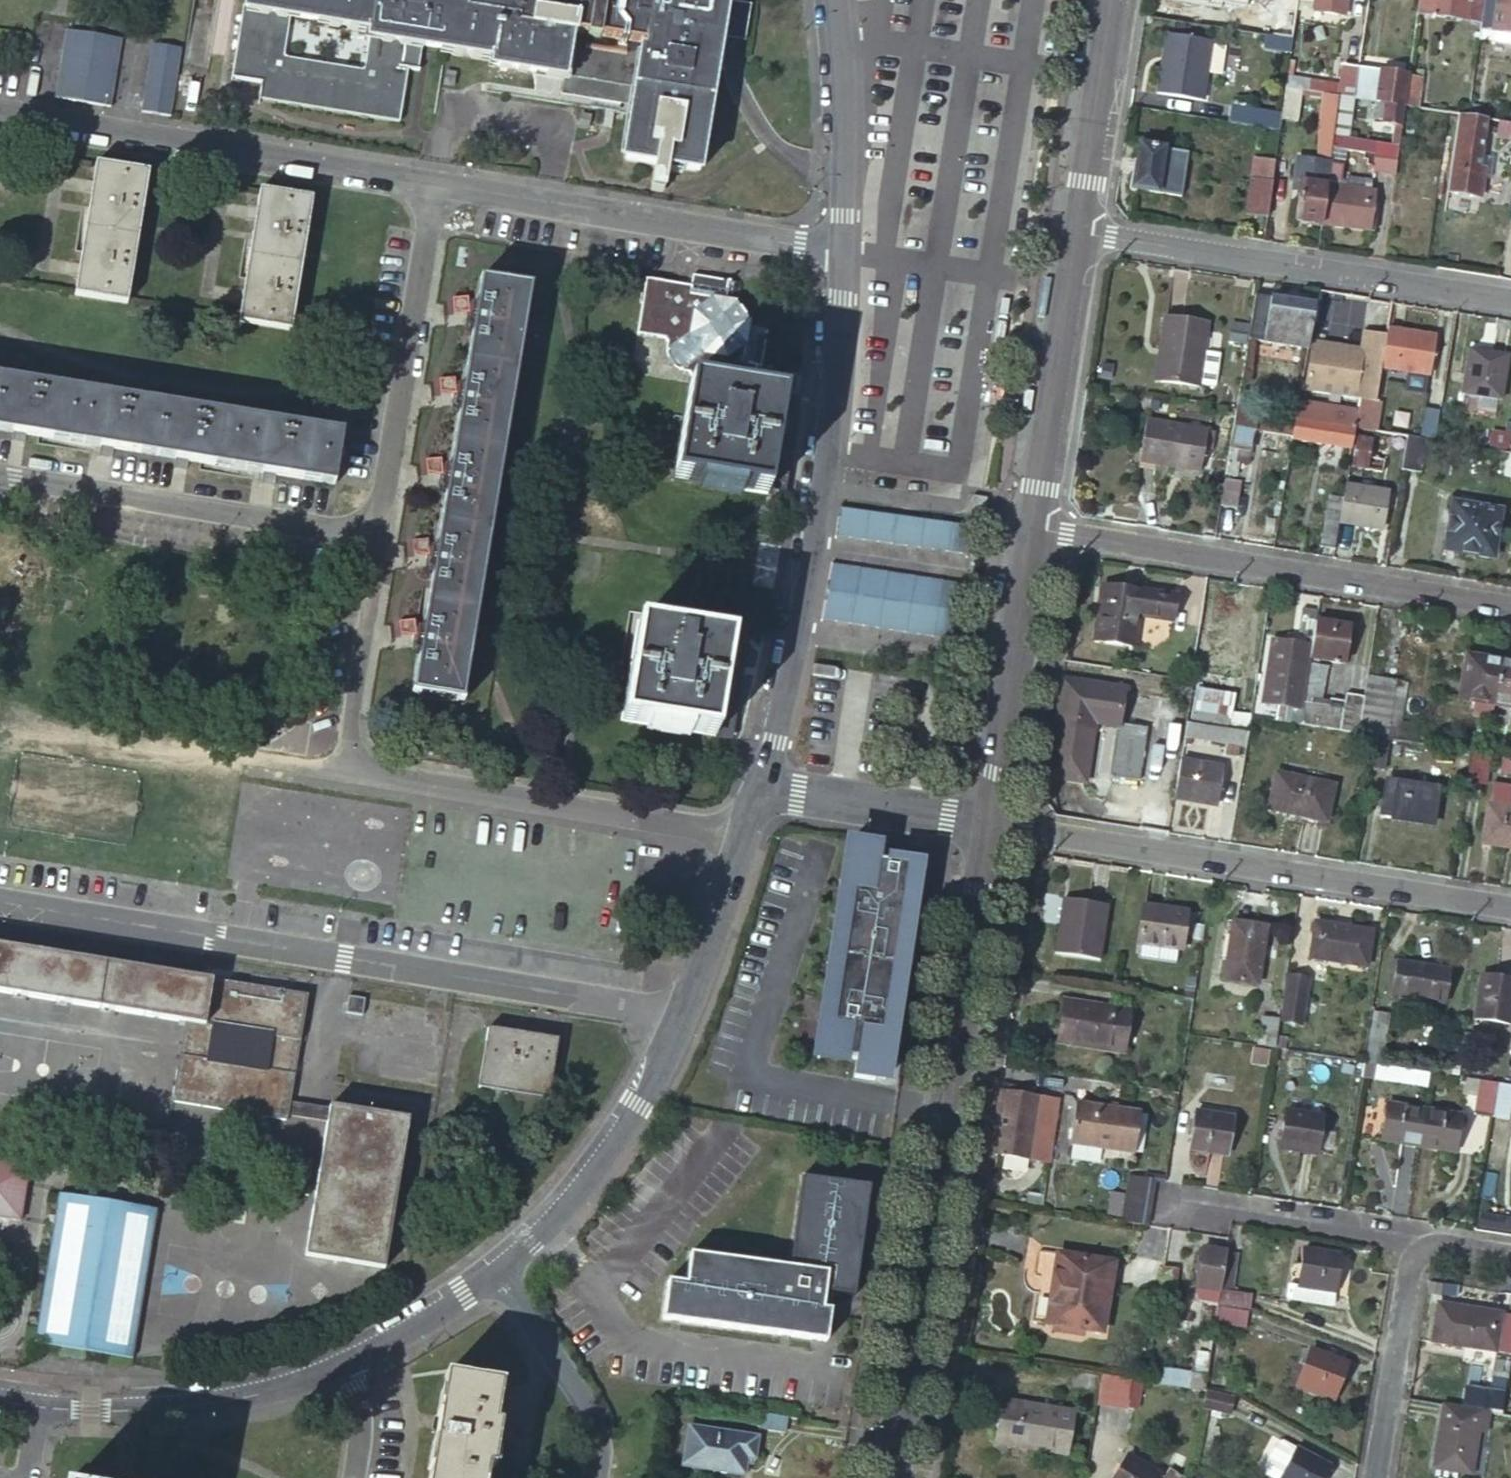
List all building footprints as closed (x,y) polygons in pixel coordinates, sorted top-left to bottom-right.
[(495,56),(494,63),(566,75),(564,83),(625,94),(626,84),(638,87),(626,161),(656,166),(652,188),(666,190),(669,168),(697,173),(719,37),(725,0),(460,0),(459,8),(412,0),(239,0),(238,4),(235,4),(224,76),(254,81),(252,97),(392,120),(401,67),(410,68),(414,43),(495,56)] [(727,0),(725,0),(719,37),(747,42),(752,5),(727,0)] [(1183,3),(1227,10),(1228,0),(1183,0),(1183,3)] [(1298,0),(1267,0),(1264,18),(1273,19),(1271,36),(1292,39),(1298,0)] [(1318,5),(1324,6),(1323,15),(1344,17),(1346,0),(1319,0),(1318,5)] [(1416,13),(1481,23),(1484,0),(1418,0),(1416,13)] [(1480,31),(1510,36),(1510,0),(1484,0),(1481,23),(1480,31)] [(114,34),(59,24),(47,95),(101,105),(114,34)] [(1211,44),(1168,38),(1164,66),(1161,65),(1156,97),(1202,103),(1211,44)] [(173,44),(146,39),(133,111),(160,115),(173,44)] [(1357,68),(1344,66),(1341,87),(1340,95),(1350,97),(1353,97),(1357,68)] [(1375,128),(1374,132),(1398,135),(1400,121),(1402,106),(1407,75),(1359,68),(1357,68),(1353,97),(1375,101),(1371,128),(1375,128)] [(1402,106),(1415,108),(1420,77),(1407,75),(1402,106)] [(1341,87),(1287,77),(1285,89),(1302,92),(1320,95),(1339,98),(1340,95),(1341,87)] [(1297,124),(1302,92),(1285,89),(1281,114),(1280,121),(1297,124)] [(1335,126),(1339,98),(1320,95),(1315,126),(1335,129),(1335,126)] [(1340,95),(1339,98),(1335,126),(1345,128),(1350,97),(1340,95)] [(1279,131),(1280,121),(1281,114),(1231,107),(1228,123),(1279,131)] [(1485,120),(1467,117),(1457,116),(1450,167),(1447,189),(1446,195),(1480,199),(1482,183),(1491,186),(1494,163),(1478,161),(1485,120)] [(1444,128),(1400,121),(1398,135),(1397,144),(1449,152),(1451,141),(1442,140),(1444,128)] [(1497,122),(1495,137),(1510,139),(1510,124),(1497,122)] [(1345,128),(1335,126),(1335,129),(1333,138),(1363,143),(1362,147),(1368,148),(1367,154),(1372,155),(1371,159),(1394,163),(1397,144),(1398,135),(1374,132),(1345,128)] [(1186,154),(1138,146),(1132,190),(1179,198),(1186,154)] [(1297,208),(1322,212),(1331,151),(1320,149),(1317,166),(1297,163),(1294,183),(1301,184),(1300,190),(1297,208)] [(1331,151),(1322,212),(1374,220),(1378,198),(1371,197),(1374,179),(1371,179),(1373,169),(1348,164),(1347,169),(1342,168),(1344,153),(1331,151)] [(1266,217),(1275,160),(1252,158),(1244,214),(1266,217)] [(140,169),(87,159),(64,292),(117,302),(140,169)] [(303,196),(250,187),(227,320),(280,329),(303,196)] [(695,384),(754,394),(759,368),(764,369),(771,324),(750,320),(741,306),(744,285),(695,277),(693,288),(648,281),(639,336),(666,340),(671,347),(671,353),(674,361),(678,366),(682,369),(690,371),(695,377),(694,384),(695,384)] [(530,289),(480,281),(411,692),(461,701),(530,289)] [(1312,307),(1252,297),(1245,341),(1305,351),(1312,307)] [(1162,316),(1157,349),(1164,350),(1158,382),(1197,388),(1207,322),(1162,316)] [(1433,337),(1386,330),(1383,343),(1379,370),(1406,374),(1425,377),(1426,378),(1433,337)] [(1299,391),(1358,401),(1374,403),(1379,370),(1383,343),(1364,340),(1359,372),(1304,363),(1299,391)] [(1152,381),(1158,382),(1164,350),(1157,349),(1152,381)] [(1505,358),(1468,352),(1461,396),(1498,401),(1505,358)] [(1425,377),(1406,374),(1402,394),(1422,397),(1425,377)] [(328,484),(338,432),(0,375),(0,429),(328,484)] [(754,394),(695,384),(678,479),(769,495),(785,399),(754,394)] [(1255,402),(1236,399),(1234,411),(1253,414),(1255,402)] [(1356,413),(1354,429),(1374,433),(1378,404),(1374,403),(1358,401),(1356,413)] [(1297,404),(1295,420),(1291,438),(1291,442),(1350,450),(1354,429),(1356,413),(1297,404)] [(1434,440),(1438,413),(1423,410),(1418,438),(1434,440)] [(1291,438),(1295,420),(1253,414),(1234,411),(1223,479),(1236,481),(1239,466),(1235,465),(1238,451),(1251,453),(1254,432),(1291,438)] [(1205,432),(1144,423),(1137,466),(1199,475),(1205,432)] [(1404,438),(1391,435),(1389,446),(1403,449),(1404,438)] [(1422,440),(1404,438),(1403,449),(1399,473),(1417,476),(1422,440)] [(1369,444),(1354,441),(1349,471),(1379,476),(1381,463),(1367,461),(1369,444)] [(1509,454),(1497,452),(1496,460),(1510,463),(1510,455),(1509,454)] [(1237,491),(1221,489),(1216,519),(1233,522),(1237,491)] [(1498,512),(1449,503),(1440,553),(1489,561),(1498,512)] [(1335,552),(1341,509),(1326,506),(1319,549),(1335,552)] [(983,531),(844,511),(840,538),(979,559),(983,531)] [(974,586),(835,566),(828,620),(965,643),(974,586)] [(1137,591),(1097,586),(1094,603),(1098,604),(1095,621),(1091,620),(1088,640),(1128,646),(1134,615),(1168,620),(1172,595),(1137,590),(1137,591)] [(1313,613),(1298,611),(1294,638),(1309,640),(1312,623),(1313,613)] [(1347,628),(1312,623),(1309,640),(1308,649),(1307,650),(1306,658),(1341,664),(1347,628)] [(734,640),(642,625),(627,722),(718,737),(734,640)] [(1284,636),(1283,645),(1308,649),(1309,640),(1294,638),(1284,636)] [(1307,650),(1308,649),(1283,645),(1268,642),(1257,705),(1297,712),(1300,697),(1306,658),(1307,650)] [(1457,700),(1492,707),(1499,664),(1464,658),(1457,700)] [(1510,710),(1510,666),(1499,664),(1492,707),(1510,710)] [(1055,677),(1040,775),(1080,782),(1090,720),(1116,724),(1121,687),(1055,677)] [(1230,697),(1193,691),(1188,726),(1224,732),(1230,697)] [(1297,712),(1295,727),(1355,736),(1360,707),(1361,698),(1343,695),(1341,703),(1328,701),(1326,709),(1305,705),(1307,698),(1300,697),(1297,712)] [(1360,707),(1355,736),(1369,739),(1382,741),(1388,711),(1360,707)] [(1142,728),(1117,724),(1109,778),(1133,782),(1142,728)] [(1242,750),(1244,735),(1224,732),(1188,726),(1183,725),(1180,739),(1220,746),(1218,758),(1234,761),(1236,748),(1242,750)] [(1382,741),(1369,739),(1364,768),(1382,771),(1386,741),(1382,741)] [(1469,754),(1465,782),(1481,785),(1486,757),(1484,756),(1469,754)] [(1500,759),(1498,773),(1510,775),(1510,760),(1500,759)] [(1218,766),(1177,760),(1171,801),(1212,808),(1218,766)] [(1329,789),(1270,779),(1264,815),(1323,825),(1329,789)] [(1434,790),(1382,782),(1378,809),(1390,811),(1388,819),(1428,826),(1434,790)] [(1486,807),(1479,844),(1510,849),(1510,788),(1489,785),(1486,807)] [(851,1086),(861,1088),(868,1048),(870,1032),(876,997),(878,982),(883,949),(886,933),(891,903),(893,888),(896,872),(858,866),(860,854),(861,847),(841,844),(841,846),(831,845),(826,877),(823,893),(818,922),(816,938),(811,971),(808,986),(803,1021),(800,1037),(797,1060),(834,1066),(831,1086),(851,1089),(851,1086)] [(860,854),(858,866),(896,872),(897,860),(860,854)] [(1067,897),(1060,896),(1056,922),(1063,923),(1067,897)] [(1105,903),(1067,897),(1063,923),(1056,922),(1051,950),(1097,957),(1105,903)] [(1185,912),(1141,904),(1135,941),(1179,948),(1185,912)] [(1264,927),(1231,921),(1221,979),(1255,985),(1264,927)] [(1369,931),(1311,922),(1306,957),(1364,966),(1369,931)] [(286,1121),(287,1116),(290,1102),(307,997),(0,946),(0,991),(187,1022),(174,1103),(286,1121)] [(1388,963),(1383,986),(1389,987),(1388,994),(1388,995),(1440,1004),(1445,970),(1393,962),(1393,965),(1388,963)] [(1480,975),(1473,1020),(1506,1024),(1510,990),(1510,980),(1480,975)] [(1307,980),(1286,977),(1279,1020),(1300,1024),(1307,980)] [(366,1000),(349,997),(346,1014),(363,1017),(366,1000)] [(1128,1009),(1061,999),(1055,1042),(1121,1053),(1128,1009)] [(1386,1015),(1373,1013),(1367,1040),(1382,1043),(1386,1015)] [(1275,1035),(1277,1018),(1256,1014),(1251,1044),(1273,1047),(1275,1035)] [(559,1040),(488,1028),(478,1089),(549,1101),(559,1040)] [(1275,1035),(1273,1047),(1284,1049),(1286,1037),(1275,1035)] [(1361,1061),(1359,1074),(1426,1084),(1428,1072),(1361,1061)] [(1494,1082),(1478,1079),(1473,1112),(1489,1114),(1494,1082)] [(994,1119),(988,1154),(1046,1163),(1055,1100),(997,1093),(994,1119)] [(1137,1110),(1076,1101),(1069,1144),(1131,1153),(1137,1110)] [(290,1102),(287,1116),(328,1123),(330,1109),(290,1102)] [(1380,1142),(1416,1147),(1422,1111),(1386,1105),(1380,1142)] [(409,1120),(330,1107),(330,1109),(328,1123),(305,1257),(383,1269),(409,1120)] [(1229,1116),(1192,1111),(1187,1148),(1224,1153),(1229,1116)] [(1321,1117),(1282,1111),(1276,1148),(1315,1154),(1321,1117)] [(1416,1147),(1453,1152),(1458,1116),(1422,1111),(1416,1147)] [(22,1225),(32,1173),(0,1167),(0,1221),(22,1225)] [(1143,1226),(1151,1179),(1126,1175),(1118,1222),(1143,1226)] [(130,1350),(151,1200),(56,1187),(47,1250),(70,1253),(64,1299),(79,1301),(75,1329),(57,1327),(55,1339),(130,1350)] [(669,1277),(663,1315),(827,1339),(832,1305),(854,1309),(870,1199),(802,1189),(791,1264),(691,1250),(687,1279),(669,1277)] [(1302,1249),(1296,1286),(1334,1292),(1339,1255),(1302,1249)] [(1199,1328),(1213,1330),(1214,1321),(1215,1316),(1216,1305),(1218,1295),(1219,1290),(1224,1253),(1202,1250),(1196,1287),(1206,1289),(1199,1328)] [(1224,1253),(1219,1290),(1232,1291),(1237,1260),(1238,1256),(1224,1253)] [(1111,1266),(1035,1255),(1030,1259),(1027,1278),(1033,1282),(1027,1322),(1102,1333),(1111,1266)] [(1237,1260),(1232,1291),(1238,1292),(1244,1261),(1237,1260)] [(1178,1263),(1163,1261),(1158,1291),(1174,1293),(1178,1263)] [(1332,1306),(1334,1292),(1296,1286),(1287,1284),(1284,1299),(1332,1306)] [(1218,1295),(1216,1305),(1249,1310),(1251,1294),(1238,1292),(1232,1291),(1219,1290),(1218,1295)] [(1215,1316),(1214,1321),(1247,1326),(1249,1310),(1216,1305),(1215,1316)] [(1510,1348),(1510,1318),(1499,1317),(1500,1314),(1453,1307),(1447,1345),(1494,1352),(1491,1377),(1507,1380),(1510,1355),(1510,1348)] [(1207,1366),(1210,1349),(1197,1346),(1194,1364),(1207,1366)] [(1346,1365),(1310,1352),(1297,1388),(1333,1401),(1346,1365)] [(1169,1373),(1147,1369),(1145,1382),(1204,1391),(1206,1377),(1169,1371),(1169,1373)] [(1100,1375),(1074,1371),(1072,1384),(1085,1385),(1083,1395),(1097,1397),(1100,1375)] [(1136,1381),(1100,1375),(1097,1397),(1096,1403),(1132,1408),(1136,1381)] [(444,1378),(428,1477),(491,1477),(507,1387),(444,1378)] [(1488,1401),(1487,1384),(1463,1386),(1464,1402),(1488,1401)] [(1230,1395),(1204,1391),(1201,1410),(1227,1414),(1230,1395)] [(1001,1400),(995,1434),(1009,1436),(1007,1447),(1066,1455),(1074,1411),(1001,1400)] [(1489,1411),(1444,1404),(1434,1469),(1472,1475),(1478,1428),(1487,1429),(1489,1411)] [(788,1416),(760,1411),(757,1428),(784,1432),(788,1416)] [(754,1435),(686,1424),(679,1465),(739,1474),(742,1456),(751,1458),(754,1435)] [(993,1444),(1007,1447),(1009,1436),(995,1434),(993,1444)] [(1271,1477),(1280,1477),(1296,1449),(1282,1441),(1277,1443),(1263,1469),(1264,1474),(1271,1477)] [(1296,1449),(1280,1477),(1323,1477),(1329,1468),(1296,1449)] [(1127,1457),(1114,1477),(1157,1477),(1158,1476),(1127,1457)]
